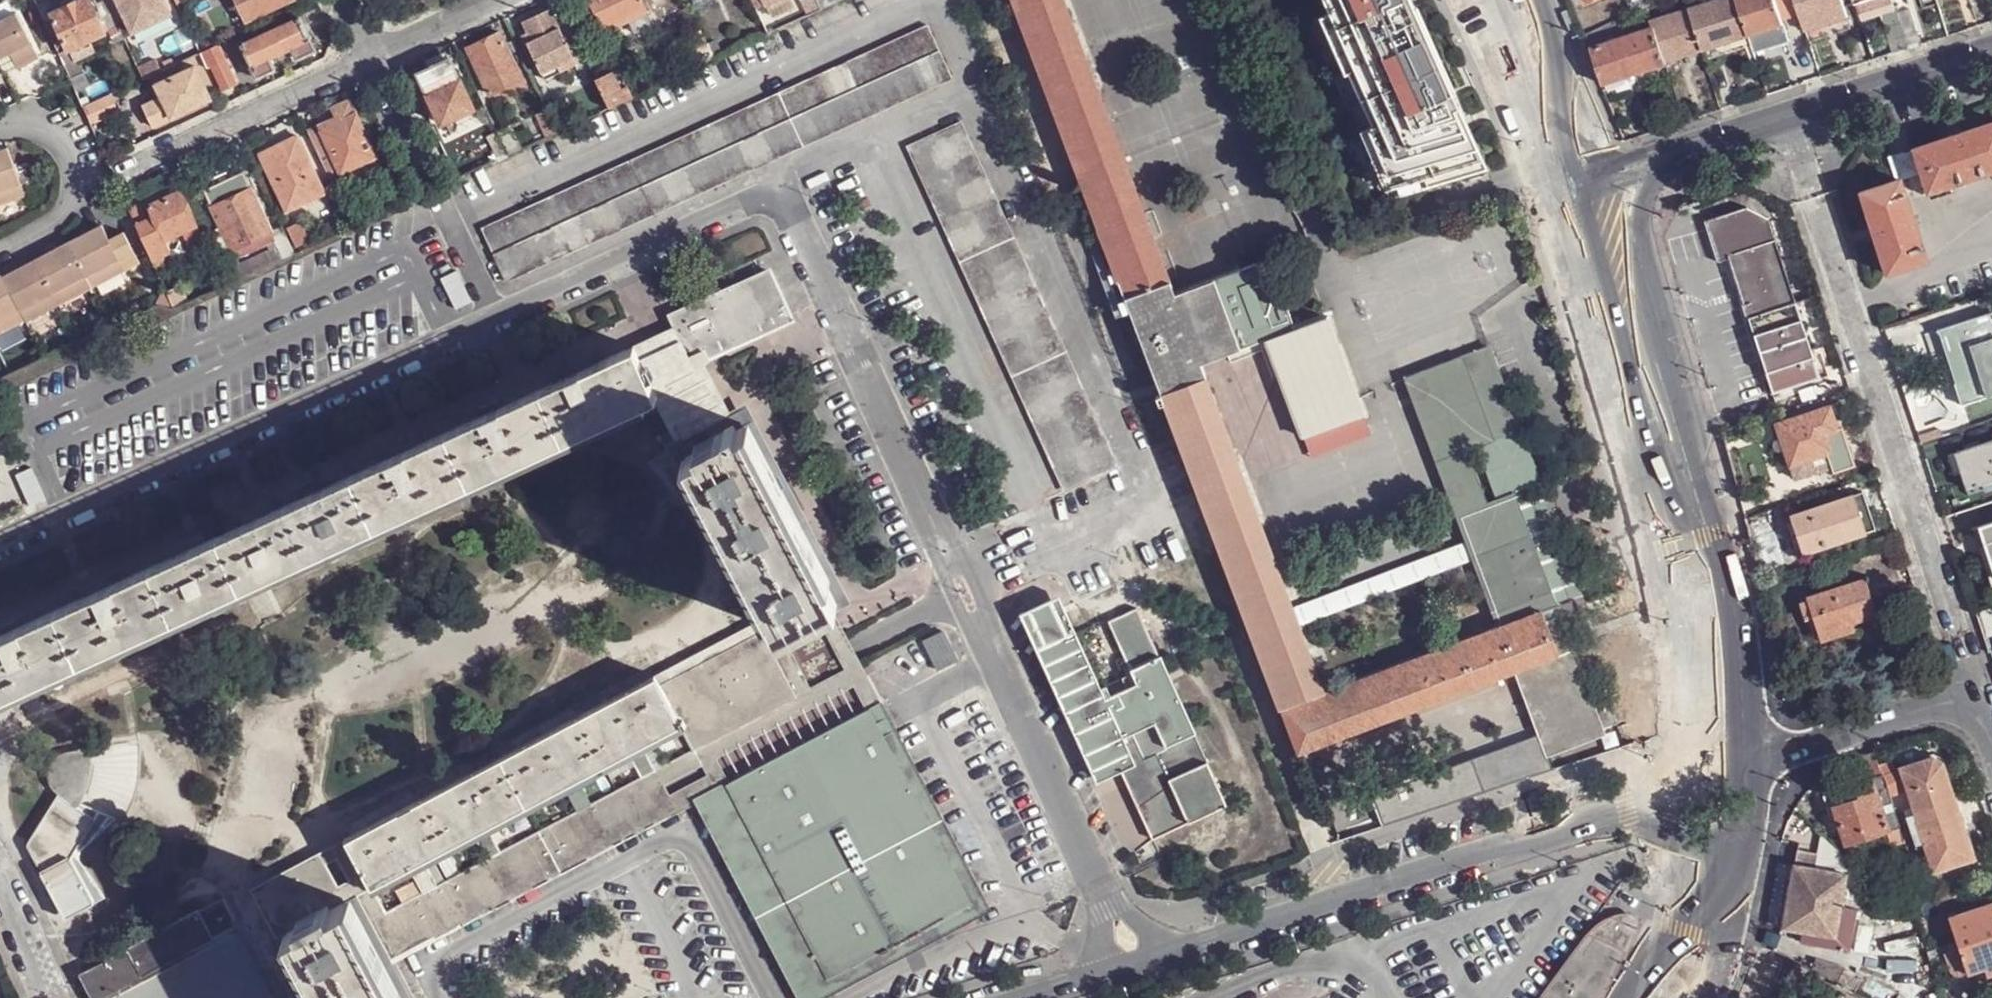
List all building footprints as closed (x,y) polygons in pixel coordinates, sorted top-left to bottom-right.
[(70,48),(91,38),(107,31),(106,30),(94,5),(92,0),(77,0),(53,11),(70,48)] [(94,5),(106,30),(111,28),(119,24),(108,0),(104,0),(94,5)] [(130,22),(168,4),(166,0),(119,0),(130,22)] [(247,19),(288,0),(238,0),(247,19)] [(653,23),(642,0),(592,0),(606,29),(629,18),(636,31),(653,23)] [(793,0),(753,0),(757,7),(767,2),(774,18),(797,7),(793,0)] [(822,7),(818,0),(806,0),(812,12),(822,7)] [(1257,260),(1174,292),(1065,0),(1012,0),(1155,379),(1160,391),(1205,375),(1201,361),(1267,337),(1283,332),(1257,260)] [(1318,10),(1333,3),(1332,0),(1314,0),(1318,10)] [(1333,3),(1318,10),(1330,38),(1337,36),(1348,63),(1353,61),(1377,115),(1360,123),(1385,181),(1475,155),(1446,86),(1409,0),(1332,0),(1333,3)] [(1641,10),(1662,0),(1639,0),(1637,1),(1641,10)] [(1704,49),(1751,33),(1740,0),(1718,0),(1691,9),(1704,49)] [(1778,0),(1740,0),(1751,33),(1786,23),(1778,0)] [(1807,29),(1818,26),(1850,16),(1845,0),(1798,0),(1807,29)] [(538,64),(554,57),(558,63),(574,56),(568,43),(577,38),(567,18),(558,22),(551,7),(523,19),(528,30),(523,32),(538,64)] [(1911,8),(1898,12),(1906,36),(1919,32),(1911,8)] [(1656,27),(1666,61),(1704,49),(1691,9),(1654,21),(1656,27)] [(1892,41),(1906,36),(1898,12),(1897,9),(1883,14),(1892,41)] [(1330,38),(1318,10),(1303,17),(1350,127),(1360,123),(1377,115),(1353,61),(1348,63),(1337,36),(1330,38)] [(0,20),(0,57),(11,52),(17,65),(18,67),(40,56),(17,11),(0,20)] [(317,49),(302,15),(242,43),(258,77),(276,69),(271,57),(294,47),(299,58),(317,49)] [(567,18),(577,38),(580,37),(570,17),(567,18)] [(1617,17),(1588,31),(1591,40),(1614,29),(1621,25),(1617,17)] [(770,20),(764,23),(768,32),(774,29),(770,20)] [(1614,29),(1617,39),(1635,34),(1631,21),(1621,25),(1614,29)] [(482,227),(506,279),(950,75),(927,23),(482,227)] [(119,24),(111,28),(116,41),(125,38),(119,24)] [(1807,29),(1811,41),(1822,37),(1818,26),(1807,29)] [(1666,61),(1656,27),(1635,34),(1617,39),(1614,29),(1591,40),(1593,47),(1605,83),(1668,63),(1666,61)] [(502,30),(469,46),(491,92),(523,76),(502,30)] [(1704,49),(1707,58),(1748,44),(1754,42),(1751,33),(1704,49)] [(704,61),(715,57),(708,42),(705,35),(697,38),(704,54),(701,55),(704,61)] [(96,50),(91,38),(70,48),(76,60),(96,50)] [(715,57),(724,52),(717,38),(708,42),(715,57)] [(139,67),(143,78),(145,77),(202,51),(197,41),(139,67)] [(238,81),(227,57),(219,61),(212,46),(202,51),(208,65),(212,64),(223,88),(238,81)] [(60,53),(67,68),(78,63),(76,60),(70,48),(60,53)] [(173,116),(212,98),(200,72),(209,69),(208,65),(202,51),(145,77),(149,87),(157,83),(164,98),(150,104),(157,118),(170,111),(173,116)] [(17,65),(11,52),(0,57),(0,74),(17,65)] [(442,122),(475,107),(451,56),(448,57),(446,52),(429,60),(432,65),(418,72),(442,122)] [(139,67),(136,61),(126,65),(130,73),(119,78),(123,87),(143,78),(139,67)] [(67,68),(71,78),(82,73),(78,63),(67,68)] [(617,67),(612,70),(626,98),(630,95),(617,67)] [(612,70),(596,78),(609,105),(626,98),(612,70)] [(95,107),(102,121),(125,112),(118,97),(95,107)] [(331,176),(376,155),(351,102),(348,101),(333,107),(338,117),(309,129),(331,176)] [(558,129),(548,107),(537,112),(548,133),(558,129)] [(496,127),(490,116),(470,126),(475,137),(496,127)] [(961,120),(908,145),(1065,489),(1117,465),(961,120)] [(1889,154),(1897,178),(1860,190),(1871,222),(1887,271),(1926,259),(1900,177),(1920,171),(1927,190),(1951,183),(1958,180),(1959,183),(1980,177),(1979,174),(1988,171),(1991,170),(1991,122),(1889,154)] [(1360,123),(1350,127),(1335,133),(1363,198),(1370,196),(1479,164),(1475,155),(1385,181),(1360,123)] [(507,152),(521,146),(511,124),(497,131),(501,139),(507,152)] [(498,157),(508,153),(507,152),(501,139),(492,144),(498,157)] [(289,148),(286,140),(277,144),(281,152),(289,148)] [(286,207),(305,198),(302,191),(312,186),(314,191),(323,187),(321,182),(323,181),(303,141),(289,148),(281,152),(277,144),(259,153),(286,207)] [(27,194),(9,147),(0,150),(0,204),(27,194)] [(245,169),(205,188),(223,224),(212,228),(235,277),(295,250),(282,226),(272,230),(245,169)] [(1953,190),(1951,183),(1927,190),(1929,197),(1953,190)] [(182,190),(150,204),(155,215),(137,223),(153,258),(172,249),(167,238),(183,230),(196,257),(211,249),(182,190)] [(1797,302),(1770,220),(1749,208),(1705,221),(1705,222),(1711,240),(1711,241),(1718,260),(1718,261),(1728,258),(1747,318),(1797,302)] [(304,248),(324,238),(316,222),(296,231),(304,248)] [(0,276),(0,334),(26,321),(28,323),(128,271),(104,225),(4,277),(3,275),(0,276)] [(1283,332),(1295,326),(1269,256),(1257,260),(1283,332)] [(740,431),(757,422),(747,400),(730,409),(706,363),(796,317),(769,265),(765,267),(789,312),(721,346),(718,341),(688,356),(672,325),(631,346),(656,394),(672,425),(660,431),(757,620),(762,630),(771,648),(786,640),(773,615),(768,618),(686,461),(701,453),(698,446),(737,425),(740,431)] [(765,267),(668,313),(672,325),(688,356),(718,341),(721,346),(789,312),(765,267)] [(181,285),(167,291),(175,308),(189,301),(181,285)] [(1797,302),(1747,318),(1751,329),(1761,361),(1773,393),(1821,378),(1797,302)] [(1945,327),(1962,380),(1954,382),(1961,404),(1969,401),(1991,394),(1991,312),(1945,327)] [(1303,435),(1362,412),(1355,394),(1325,316),(1295,326),(1283,332),(1267,337),(1303,435)] [(1945,327),(1938,329),(1952,375),(1954,382),(1962,380),(1945,327)] [(1941,379),(1952,375),(1938,329),(1926,332),(1941,379)] [(10,692),(25,685),(239,586),(258,578),(524,456),(560,439),(656,394),(631,346),(594,362),(567,374),(539,388),(514,399),(500,405),(485,411),(418,443),(391,455),(324,486),(298,498),(272,510),(245,523),(217,535),(203,540),(177,552),(110,584),(83,596),(17,626),(3,633),(0,634),(0,696),(10,692)] [(1434,459),(1475,443),(1518,427),(1488,346),(1402,378),(1434,459)] [(563,367),(567,374),(594,362),(590,354),(587,356),(563,367)] [(1279,706),(1324,689),(1205,375),(1160,391),(1154,393),(1157,401),(1161,401),(1277,707),(1279,706)] [(482,405),(485,411),(500,405),(497,398),(482,405)] [(1830,406),(1777,423),(1781,432),(1784,442),(1788,455),(1795,478),(1833,466),(1834,471),(1854,464),(1842,427),(1837,428),(1830,406)] [(773,615),(786,640),(821,621),(837,613),(853,605),(831,564),(823,548),(777,461),(757,422),(740,431),(737,425),(698,446),(701,453),(686,461),(768,618),(773,615)] [(1475,443),(1498,498),(1512,493),(1539,483),(1518,427),(1475,443)] [(1772,435),(1775,444),(1779,443),(1784,442),(1781,432),(1772,435)] [(388,448),(391,455),(418,443),(415,436),(411,437),(388,448)] [(1961,450),(1967,470),(1963,471),(1968,488),(1991,480),(1991,440),(1961,450)] [(1434,459),(1495,624),(1525,613),(1519,600),(1497,543),(1527,532),(1514,498),(1512,493),(1498,498),(1475,443),(1434,459)] [(23,501),(0,450),(0,511),(23,501)] [(1950,453),(1957,473),(1963,471),(1967,470),(1961,450),(1950,453)] [(294,491),(298,498),(324,486),(321,478),(299,488),(294,491)] [(1558,614),(1584,604),(1577,585),(1546,502),(1541,488),(1514,498),(1527,532),(1558,614)] [(1804,553),(1866,533),(1859,512),(1868,508),(1863,493),(1854,496),(1792,516),(1804,553)] [(245,523),(272,510),(268,502),(262,505),(241,515),(245,523)] [(1866,533),(1875,530),(1868,508),(1859,512),(1866,533)] [(1799,554),(1804,553),(1792,516),(1787,518),(1799,554)] [(1980,527),(1986,543),(1990,558),(1991,563),(1991,523),(1980,527)] [(1980,545),(1986,543),(1980,527),(1974,529),(1980,545)] [(1542,620),(1558,614),(1527,532),(1497,543),(1519,600),(1525,613),(1538,608),(1542,620)] [(174,545),(177,552),(203,540),(200,533),(196,535),(174,545)] [(1991,585),(1991,563),(1990,558),(1984,560),(1991,585)] [(80,588),(83,596),(110,584),(106,576),(85,585),(80,588)] [(1865,579),(1808,597),(1809,600),(1819,633),(1853,622),(1870,617),(1877,614),(1876,612),(1865,579)] [(1021,611),(1096,781),(1105,777),(1122,770),(1155,842),(1191,825),(1172,781),(1158,749),(1143,755),(1132,731),(1155,721),(1167,745),(1195,732),(1198,731),(1162,654),(1135,666),(1131,668),(1138,683),(1112,695),(1107,685),(1102,688),(1061,593),(1021,611)] [(1812,636),(1819,633),(1809,600),(1802,603),(1812,636)] [(1555,653),(1542,620),(1538,608),(1525,613),(1495,624),(1324,689),(1279,706),(1296,751),(1513,669),(1555,653)] [(1135,666),(1162,654),(1143,610),(1114,622),(1135,666)] [(413,871),(424,892),(384,912),(373,891),(358,898),(390,959),(695,804),(728,786),(715,761),(856,687),(868,710),(872,708),(884,702),(870,675),(837,613),(821,621),(847,671),(813,690),(786,640),(771,648),(797,697),(693,750),(653,771),(642,750),(630,756),(641,777),(589,803),(579,783),(567,789),(578,810),(498,851),(488,831),(477,837),(488,857),(435,884),(425,864),(413,871)] [(3,633),(17,626),(13,619),(0,625),(0,626),(3,633)] [(762,630),(757,620),(655,674),(660,683),(762,630)] [(1819,633),(1812,636),(1815,638),(1821,640),(1854,629),(1853,622),(1819,633)] [(944,629),(922,640),(936,670),(958,659),(944,629)] [(660,683),(683,729),(693,750),(797,697),(771,648),(762,630),(660,683)] [(1555,653),(1513,669),(1545,754),(1603,732),(1602,729),(1591,701),(1571,648),(1555,653)] [(683,729),(660,683),(655,674),(346,839),(373,891),(413,871),(425,864),(477,837),(488,831),(567,789),(579,783),(630,756),(642,750),(683,729)] [(1606,695),(1591,701),(1602,729),(1616,724),(1606,695)] [(695,804),(796,997),(819,997),(991,908),(884,702),(872,708),(971,901),(827,976),(728,786),(695,804)] [(728,786),(827,976),(971,901),(872,708),(868,710),(728,786)] [(1543,760),(1530,722),(1451,750),(1464,788),(1543,760)] [(1158,749),(1172,781),(1210,763),(1195,732),(1167,745),(1158,749)] [(83,747),(64,752),(60,753),(53,759),(49,768),(49,776),(53,785),(58,791),(70,798),(77,782),(82,765),(83,747)] [(1862,752),(1868,779),(1874,777),(1884,774),(1876,748),(1862,752)] [(1903,768),(1921,818),(1929,817),(1957,807),(1943,762),(1934,757),(1903,768)] [(1172,781),(1191,825),(1229,807),(1210,763),(1172,781)] [(1874,777),(1883,805),(1893,802),(1884,774),(1874,777)] [(1846,844),(1890,828),(1885,811),(1883,805),(1874,777),(1868,779),(1858,782),(1863,796),(1833,804),(1846,844)] [(1825,794),(1829,806),(1833,804),(1863,796),(1858,782),(1825,794)] [(41,871),(71,857),(97,816),(70,798),(58,791),(27,843),(41,871)] [(1893,802),(1883,805),(1885,811),(1895,809),(1893,802)] [(1922,826),(1926,839),(1936,868),(1958,861),(1957,856),(1971,851),(1964,826),(1964,820),(1962,810),(1957,807),(1929,817),(1932,824),(1922,826)] [(1900,825),(1895,809),(1885,811),(1890,828),(1900,825)] [(1932,824),(1929,817),(1921,818),(1912,822),(1917,843),(1926,839),(1922,826),(1932,824)] [(399,997),(411,997),(390,959),(358,898),(373,891),(346,839),(251,888),(309,997),(324,997),(291,934),(302,928),(299,922),(331,905),(334,911),(349,903),(399,997)] [(1794,862),(1817,866),(1818,853),(1796,849),(1794,862)] [(1973,857),(1971,851),(1957,856),(1958,861),(1973,857)] [(73,861),(71,857),(41,871),(63,913),(92,899),(73,861)] [(1794,862),(1784,927),(1782,936),(1852,947),(1859,905),(1844,903),(1848,871),(1817,866),(1794,862)] [(92,997),(278,997),(222,896),(199,909),(198,907),(180,917),(195,946),(140,974),(126,947),(78,971),(92,997)] [(324,997),(399,997),(349,903),(334,911),(331,905),(299,922),(302,928),(291,934),(324,997)] [(1955,934),(1960,933),(1965,951),(1961,953),(1968,974),(1983,969),(1991,966),(1991,904),(1950,918),(1955,934)] [(1611,974),(1627,943),(1631,929),(1631,922),(1629,915),(1622,909),(1614,907),(1606,909),(1593,917),(1573,946),(1578,951),(1599,968),(1585,997),(1600,997),(1611,974)] [(140,974),(195,946),(180,917),(125,945),(126,947),(140,974)] [(1544,997),(1585,997),(1599,968),(1578,951),(1544,997)] [(1983,969),(1985,978),(1991,976),(1991,966),(1983,969)]
